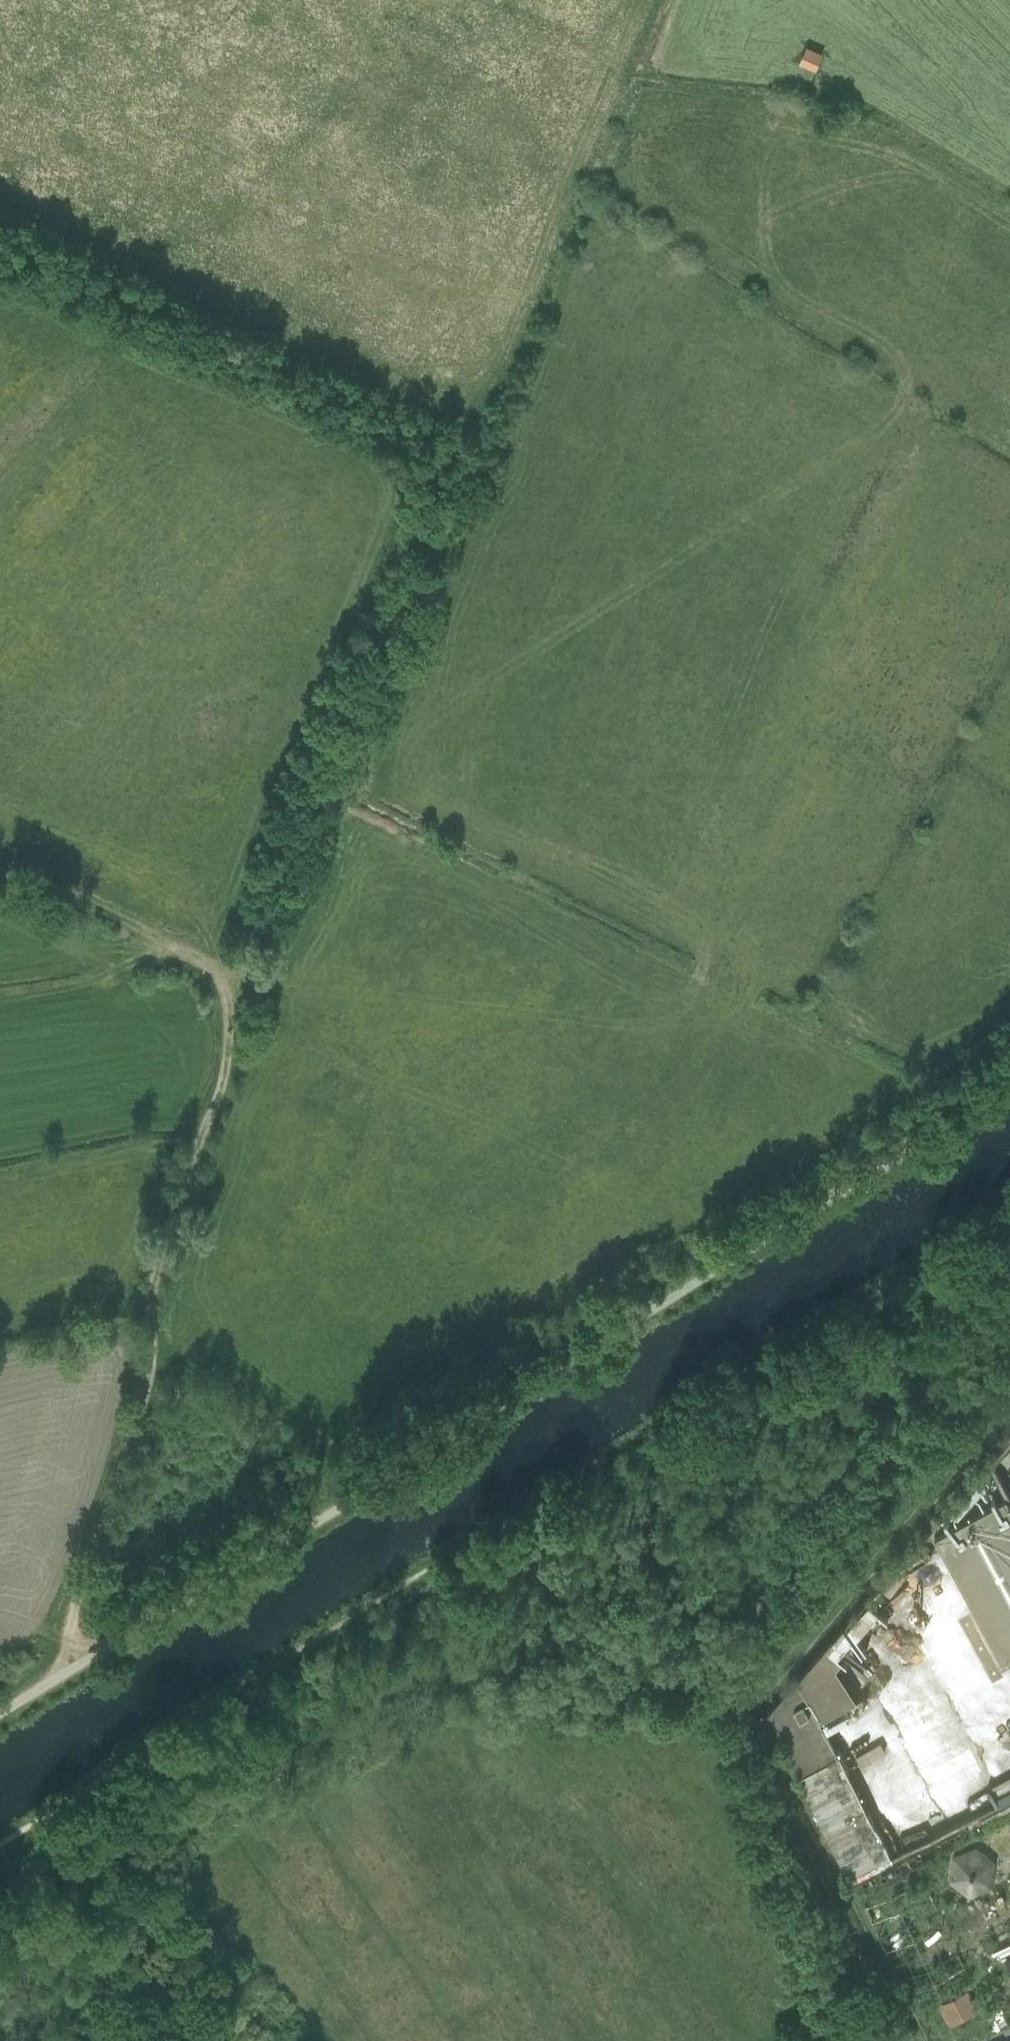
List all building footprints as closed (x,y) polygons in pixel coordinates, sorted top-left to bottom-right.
[(934,1537),(1002,1661),(1009,1657),(1009,1505),(1006,1498),(934,1537)] [(892,1859),(840,1754),(798,1775),(850,1881),(892,1859)] [(991,1886),(994,1863),(976,1848),(953,1857),(951,1881),(970,1895),(991,1886)] [(968,1990),(940,2004),(950,2025),(979,2010),(968,1990)]
